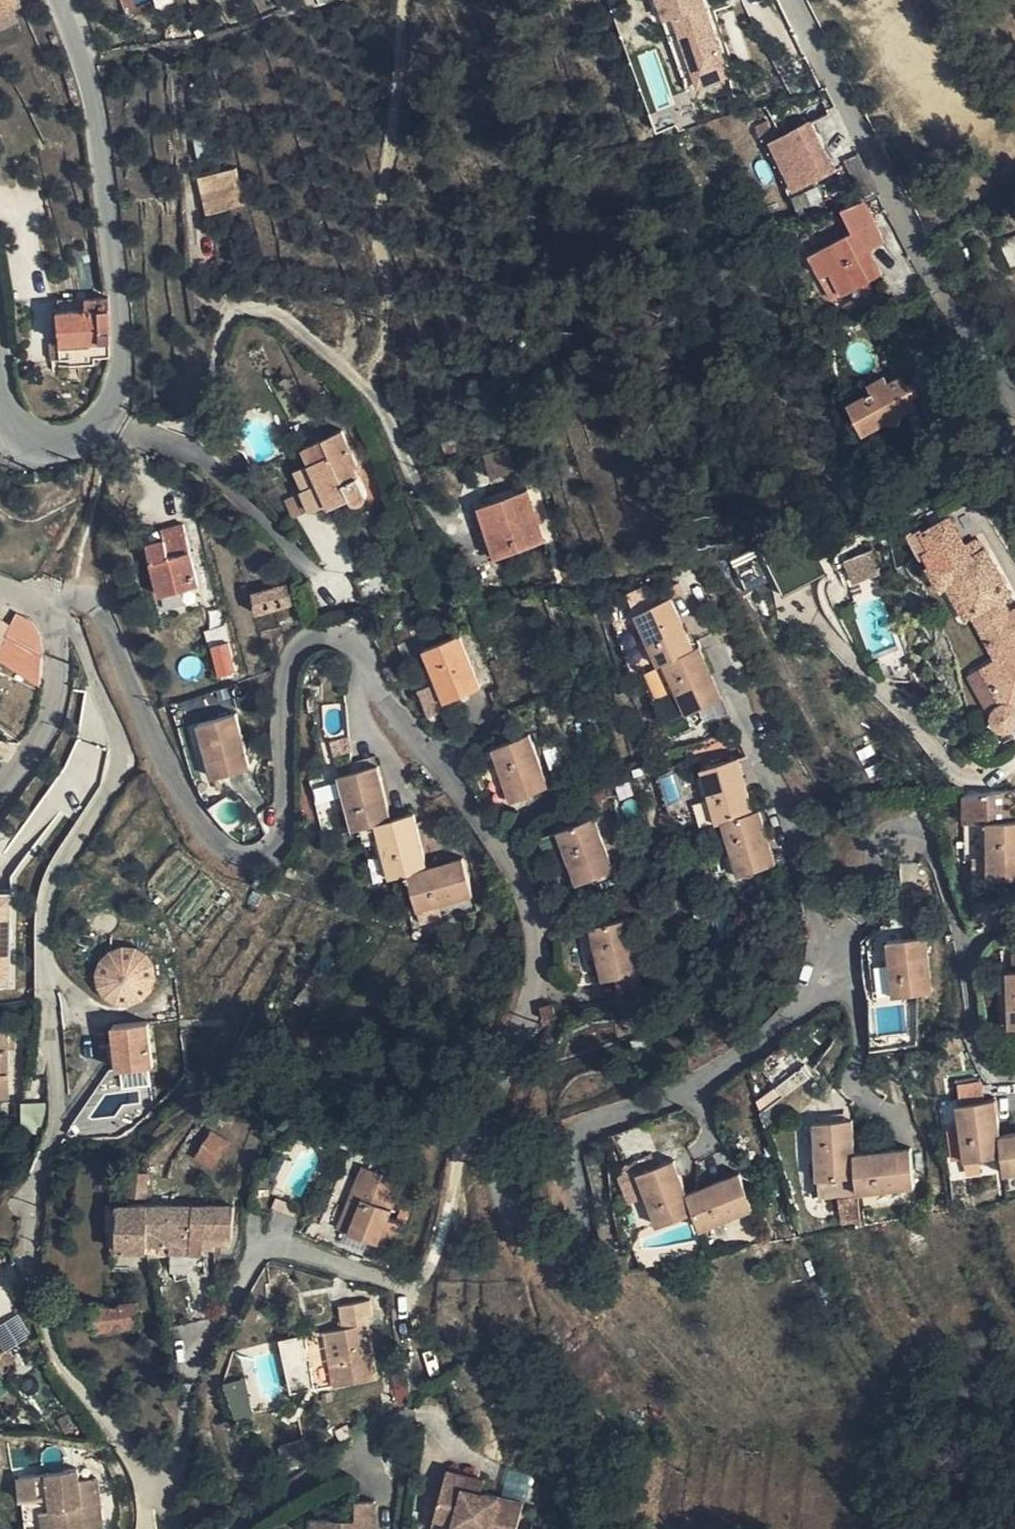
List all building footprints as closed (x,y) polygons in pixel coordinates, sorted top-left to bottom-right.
[(12,9),(20,6),(18,0),(0,0),(0,16),(12,9)] [(661,24),(673,20),(697,91),(729,80),(702,0),(653,0),(661,24)] [(0,16),(0,28),(17,19),(12,9),(0,16)] [(764,135),(773,131),(768,120),(759,125),(764,135)] [(834,170),(817,134),(812,123),(784,138),(779,128),(773,131),(764,135),(791,192),(803,186),(834,170)] [(851,168),(847,158),(832,126),(817,134),(834,170),(837,175),(851,168)] [(210,128),(197,131),(201,156),(214,154),(210,128)] [(881,193),(860,151),(847,158),(851,168),(866,200),(868,199),(881,193)] [(246,204),(237,167),(201,176),(211,213),(246,204)] [(812,205),(803,186),(791,192),(799,210),(812,205)] [(887,240),(868,199),(866,200),(843,208),(854,230),(813,252),(824,275),(833,270),(845,293),(885,272),(873,249),(887,240)] [(1000,237),(1011,266),(1014,265),(1014,231),(1000,237)] [(95,359),(112,358),(108,296),(57,299),(59,341),(50,342),(52,362),(75,360),(75,368),(96,366),(95,359)] [(903,376),(899,378),(891,382),(879,380),(876,389),(853,400),(867,430),(889,420),(899,422),(903,413),(909,410),(918,405),(914,397),(921,394),(914,380),(907,382),(903,376)] [(926,427),(918,405),(909,410),(917,430),(926,427)] [(306,447),(313,463),(298,469),(307,488),(305,490),(314,510),(331,502),(332,505),(352,497),(357,503),(360,504),(364,503),(367,501),(368,496),(355,468),(360,465),(343,430),(306,447)] [(517,471),(510,448),(485,454),(492,479),(517,471)] [(488,529),(497,556),(544,541),(528,490),(481,505),(488,529)] [(298,495),(284,498),(290,519),(303,516),(298,495)] [(163,593),(199,583),(184,525),(164,530),(166,538),(149,543),(163,593)] [(492,559),(497,556),(488,529),(483,530),(492,559)] [(977,540),(967,546),(973,557),(983,552),(977,540)] [(967,546),(931,565),(943,586),(950,583),(957,579),(975,613),(999,659),(986,666),(1004,701),(999,703),(994,710),(993,717),(996,723),(1000,726),(1007,728),(1011,727),(1014,725),(1014,610),(1012,612),(1004,597),(1010,594),(986,551),(983,552),(973,557),(967,546)] [(891,589),(884,569),(859,577),(865,597),(891,589)] [(957,579),(950,583),(968,617),(975,613),(957,579)] [(289,582),(253,592),(258,614),(295,604),(289,582)] [(672,596),(637,612),(660,664),(665,661),(688,713),(723,698),(700,645),(695,647),(672,596)] [(204,610),(209,629),(224,625),(219,606),(204,610)] [(42,662),(42,649),(41,641),(37,632),(31,624),(25,620),(17,616),(11,627),(0,644),(0,645),(32,658),(40,661),(42,662)] [(11,627),(0,620),(0,644),(11,627)] [(209,629),(213,645),(229,641),(224,625),(209,629)] [(437,680),(445,701),(482,686),(461,634),(424,648),(437,680)] [(229,641),(213,645),(221,677),(238,673),(229,641)] [(36,690),(40,661),(32,658),(28,687),(36,690)] [(448,708),(445,701),(437,680),(420,688),(431,715),(448,708)] [(38,691),(36,690),(28,687),(18,682),(15,693),(35,703),(38,691)] [(5,719),(18,700),(0,687),(0,688),(0,716),(5,719)] [(252,766),(238,712),(200,722),(214,776),(252,766)] [(548,786),(531,733),(494,746),(512,800),(548,786)] [(564,767),(556,741),(545,745),(553,771),(564,767)] [(740,757),(702,768),(718,822),(723,821),(739,874),(776,862),(760,809),(755,810),(740,757)] [(341,774),(379,764),(377,759),(340,769),(341,774)] [(356,829),(363,826),(378,823),(393,819),(379,764),(341,774),(347,793),(356,829)] [(334,796),(347,793),(341,774),(329,777),(334,796)] [(966,793),(966,822),(988,821),(989,838),(989,855),(989,878),(1001,878),(1014,877),(1014,792),(966,793)] [(378,823),(381,835),(392,877),(410,873),(420,910),(474,895),(463,859),(429,868),(415,813),(393,819),(378,823)] [(615,869),(596,817),(560,830),(579,882),(615,869)] [(366,839),(381,835),(378,823),(363,826),(366,839)] [(989,878),(989,855),(983,856),(975,856),(976,878),(989,878)] [(1001,878),(989,878),(976,878),(976,894),(1002,893),(1001,885),(1001,878)] [(0,897),(0,988),(11,988),(10,897),(0,897)] [(602,980),(615,977),(641,973),(629,917),(592,924),(602,980)] [(927,936),(888,941),(891,960),(895,995),(933,991),(927,936)] [(891,960),(888,941),(870,943),(873,963),(891,960)] [(94,978),(96,991),(102,999),(108,1005),(116,1007),(128,1008),(142,1001),(152,992),(156,981),(153,967),(147,957),(135,949),(121,948),(106,954),(96,967),(94,978)] [(641,973),(615,977),(619,1000),(644,997),(641,973)] [(545,1020),(557,1016),(554,1003),(542,1007),(545,1020)] [(146,1028),(108,1032),(112,1075),(151,1072),(146,1028)] [(0,1030),(0,1097),(9,1097),(8,1030),(0,1030)] [(653,1042),(650,1034),(631,1040),(633,1048),(653,1042)] [(814,1074),(788,1040),(759,1063),(785,1096),(814,1074)] [(965,1081),(977,1080),(974,1065),(961,1068),(965,1081)] [(958,1101),(987,1098),(984,1079),(977,1080),(965,1081),(955,1082),(958,1101)] [(987,1098),(958,1101),(966,1158),(982,1156),(1004,1153),(1006,1172),(1014,1171),(1014,1131),(1001,1133),(996,1097),(987,1098)] [(44,1103),(32,1103),(31,1126),(44,1126),(44,1103)] [(822,1119),(853,1116),(852,1111),(822,1113),(822,1119)] [(819,1160),(822,1193),(915,1186),(912,1148),(856,1153),(853,1116),(822,1119),(815,1120),(819,1160)] [(193,1128),(201,1133),(207,1124),(198,1119),(193,1128)] [(192,1147),(201,1133),(193,1128),(184,1141),(192,1147)] [(231,1140),(214,1128),(197,1154),(214,1165),(231,1140)] [(380,1170),(405,1180),(411,1164),(386,1155),(380,1170)] [(983,1171),(982,1156),(966,1158),(968,1173),(983,1171)] [(676,1159),(640,1171),(660,1224),(696,1212),(702,1227),(754,1209),(741,1173),(689,1193),(676,1159)] [(815,1194),(822,1193),(819,1160),(812,1160),(815,1194)] [(647,1193),(636,1163),(622,1167),(633,1198),(647,1193)] [(370,1238),(380,1242),(395,1248),(404,1224),(403,1224),(408,1212),(403,1209),(398,1222),(389,1218),(405,1180),(380,1170),(365,1164),(340,1226),(346,1229),(370,1238)] [(131,1192),(146,1195),(150,1173),(134,1170),(131,1192)] [(122,1202),(120,1202),(108,1202),(107,1230),(113,1230),(121,1230),(122,1202)] [(152,1203),(122,1202),(121,1230),(121,1249),(149,1250),(149,1241),(152,1203)] [(198,1236),(197,1203),(152,1203),(149,1241),(172,1242),(172,1250),(193,1252),(193,1235),(198,1236)] [(236,1203),(197,1203),(198,1236),(205,1236),(207,1236),(229,1237),(234,1237),(236,1203)] [(365,1251),(370,1238),(346,1229),(342,1241),(365,1251)] [(121,1249),(121,1230),(113,1230),(112,1249),(121,1249)] [(205,1236),(198,1236),(193,1235),(193,1252),(205,1252),(205,1236)] [(228,1247),(229,1237),(207,1236),(208,1247),(228,1247)] [(380,1242),(373,1258),(391,1264),(397,1249),(395,1248),(380,1242)] [(205,1252),(193,1252),(172,1250),(177,1263),(182,1270),(207,1275),(208,1264),(205,1252)] [(340,1304),(342,1319),(370,1316),(375,1315),(372,1299),(340,1304)] [(44,1335),(33,1300),(15,1307),(27,1342),(44,1335)] [(98,1327),(143,1324),(141,1301),(104,1304),(96,1305),(98,1327)] [(342,1319),(343,1327),(371,1323),(370,1316),(342,1319)] [(343,1327),(327,1330),(336,1382),(379,1376),(371,1323),(343,1327)] [(336,1382),(327,1330),(307,1333),(316,1385),(336,1382)] [(308,1379),(297,1337),(279,1342),(290,1384),(308,1379)] [(442,1370),(435,1349),(425,1352),(433,1374),(442,1370)] [(243,1371),(220,1374),(226,1410),(248,1408),(243,1371)] [(286,1465),(312,1459),(306,1439),(282,1445),(286,1465)] [(26,1499),(51,1497),(55,1528),(101,1528),(97,1479),(79,1480),(79,1469),(22,1475),(24,1499),(26,1499)] [(495,1504),(481,1499),(464,1494),(468,1483),(447,1476),(431,1523),(447,1528),(486,1528),(495,1504)] [(464,1494),(481,1499),(484,1488),(468,1483),(464,1494)] [(26,1499),(28,1528),(55,1528),(51,1497),(26,1499)] [(374,1500),(356,1500),(355,1521),(316,1520),(316,1528),(373,1528),(374,1500)] [(495,1504),(486,1528),(518,1528),(523,1512),(495,1504)]
